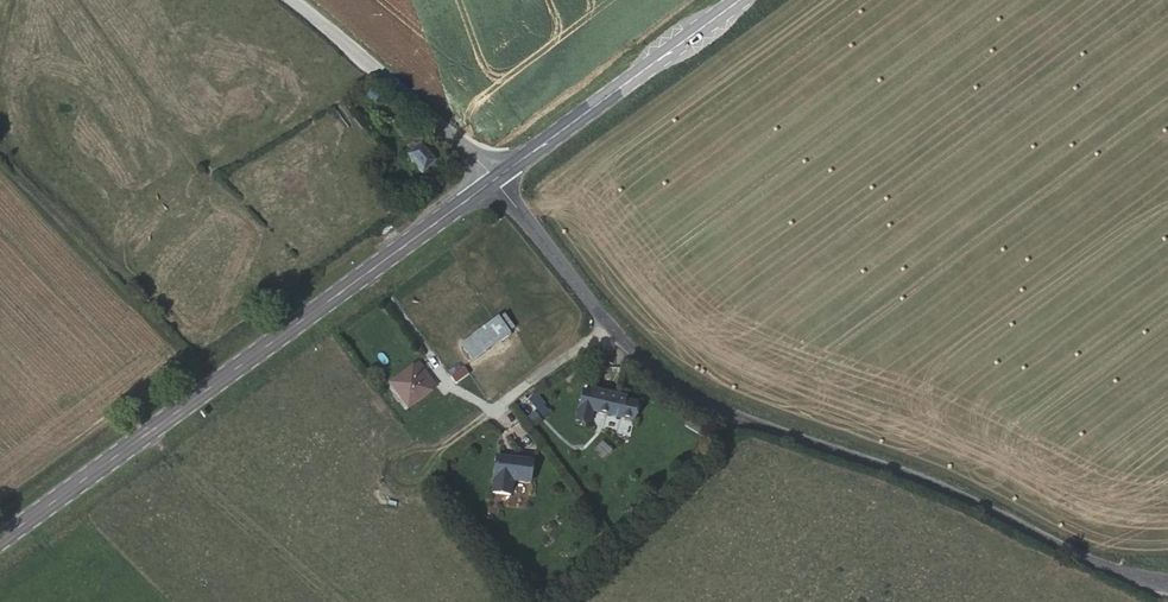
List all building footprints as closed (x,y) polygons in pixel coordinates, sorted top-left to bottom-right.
[(383,95),(374,88),(367,95),(376,103),(383,95)] [(412,162),(423,175),(435,164),(431,158),(437,154),(430,146),(425,151),(421,147),(407,159),(410,163),(412,162)] [(491,323),(467,340),(481,357),(512,336),(501,320),(494,326),(491,323)] [(481,357),(467,340),(453,350),(467,366),(481,357)] [(382,386),(402,413),(425,395),(424,393),(430,390),(413,366),(408,370),(407,369),(382,386)] [(458,369),(444,379),(452,391),(466,381),(458,369)] [(635,402),(581,390),(573,424),(587,427),(590,415),(630,423),(635,402)] [(689,420),(685,427),(701,436),(705,428),(689,420)] [(531,465),(494,460),(491,482),(492,482),(490,496),(508,499),(510,484),(527,487),(531,465)]
